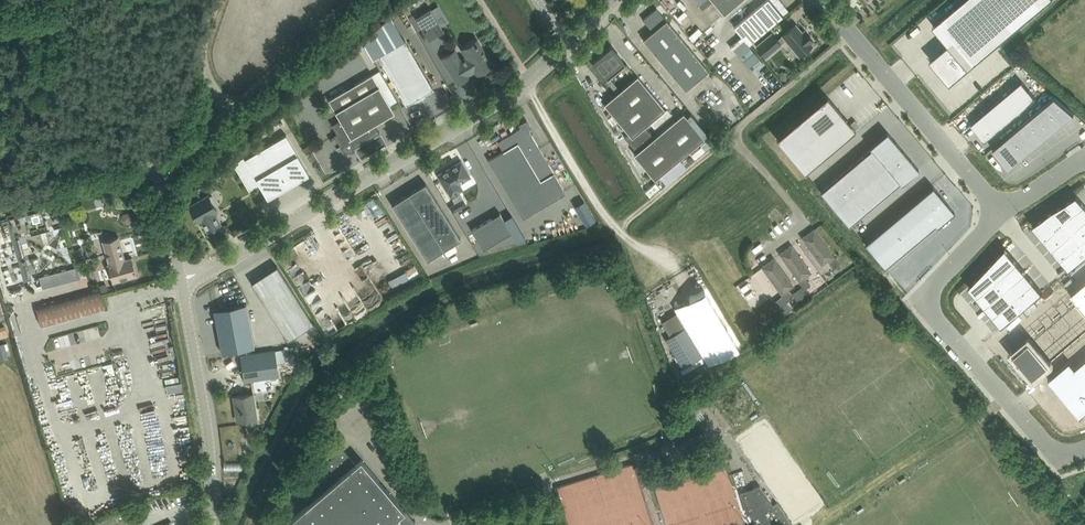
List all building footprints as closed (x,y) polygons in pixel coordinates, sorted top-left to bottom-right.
[(724,13),(740,0),(712,0),(724,13)] [(735,26),(749,44),(782,16),(769,0),(766,0),(735,26)] [(783,14),(788,10),(780,0),(772,0),(783,14)] [(933,25),(948,44),(940,51),(941,52),(933,60),(944,73),(943,74),(950,83),(1049,0),(963,0),(933,25)] [(415,17),(429,40),(444,30),(430,8),(415,17)] [(650,47),(685,89),(708,70),(656,8),(643,19),(649,27),(652,26),(654,30),(643,39),(650,47)] [(814,41),(807,33),(804,30),(802,32),(795,24),(782,35),(777,39),(771,32),(756,45),(765,56),(781,44),(780,43),(786,39),(793,48),(791,49),(796,55),(798,54),(799,55),(812,44),(811,43),(814,41)] [(408,102),(413,101),(414,101),(420,99),(423,98),(426,96),(424,92),(433,87),(405,39),(378,54),(406,103),(408,102)] [(477,39),(466,46),(462,48),(466,56),(460,60),(454,50),(442,58),(457,83),(470,76),(469,74),(475,70),(477,74),(492,64),(477,39)] [(611,47),(592,63),(607,81),(627,64),(611,47)] [(329,99),(340,119),(332,124),(337,133),(334,134),(341,147),(344,145),(345,146),(347,148),(349,148),(352,148),(353,147),(380,132),(374,123),(395,111),(372,73),(329,99)] [(629,133),(632,137),(645,126),(645,127),(666,110),(637,75),(604,103),(628,133),(629,133)] [(985,140),(1036,98),(1022,81),(971,123),(985,140)] [(827,96),(776,138),(805,172),(855,130),(827,96)] [(1055,97),(993,149),(1009,168),(1074,114),(1055,97)] [(629,133),(628,133),(624,136),(636,152),(634,154),(655,179),(704,138),(683,112),(654,137),(645,127),(645,126),(632,137),(629,133)] [(523,218),(566,192),(529,130),(530,126),(521,124),(520,128),(498,141),(503,151),(488,159),(523,218)] [(887,131),(869,146),(871,148),(821,191),(849,224),(899,182),(901,184),(919,169),(887,131)] [(309,173),(286,134),(236,164),(250,187),(256,183),(256,181),(258,180),(268,197),(309,173)] [(462,188),(459,182),(470,176),(461,161),(438,174),(447,189),(448,189),(451,195),(459,190),(462,188)] [(228,163),(221,167),(226,176),(233,171),(228,163)] [(425,182),(409,193),(444,249),(461,238),(425,182)] [(932,185),(865,242),(885,266),(935,224),(937,226),(954,211),(932,185)] [(444,249),(409,193),(392,203),(427,259),(444,249)] [(208,195),(189,205),(198,221),(201,219),(207,231),(221,224),(214,212),(217,210),(213,203),(216,202),(216,201),(213,195),(211,195),(209,196),(208,195)] [(1032,225),(1069,269),(1084,255),(1084,205),(1076,195),(1032,225)] [(584,200),(575,205),(586,224),(595,219),(584,200)] [(454,203),(449,206),(453,213),(458,210),(454,203)] [(10,296),(30,292),(31,295),(45,292),(38,260),(44,258),(40,239),(43,238),(46,253),(60,250),(59,245),(67,243),(63,225),(57,227),(54,212),(0,223),(0,247),(10,296)] [(132,218),(132,217),(132,216),(131,214),(130,213),(129,213),(129,212),(128,212),(127,212),(125,212),(124,212),(123,212),(122,214),(121,216),(120,216),(120,217),(120,219),(122,221),(122,222),(123,223),(125,223),(128,223),(129,223),(130,222),(131,221),(132,219),(132,218)] [(472,229),(483,248),(511,231),(500,212),(472,229)] [(393,221),(383,224),(385,232),(395,229),(393,221)] [(802,237),(822,264),(833,256),(814,229),(802,237)] [(132,257),(125,259),(118,236),(103,240),(109,263),(108,264),(113,282),(137,275),(132,257)] [(318,236),(300,246),(303,252),(321,242),(318,236)] [(780,253),(799,280),(811,272),(791,245),(780,253)] [(81,247),(74,249),(77,258),(84,256),(81,247)] [(1005,247),(968,286),(1002,325),(1042,291),(1005,247)] [(833,268),(840,263),(835,257),(829,261),(833,268)] [(762,266),(781,293),(793,285),(773,258),(762,266)] [(277,265),(251,282),(288,340),(314,323),(277,265)] [(410,273),(393,281),(399,293),(416,286),(410,273)] [(710,294),(720,288),(713,277),(703,283),(710,294)] [(804,289),(810,284),(806,278),(800,283),(804,289)] [(1071,295),(1076,300),(1084,311),(1084,284),(1071,295)] [(99,288),(36,306),(41,325),(105,308),(99,288)] [(803,289),(794,295),(800,302),(808,296),(803,289)] [(786,302),(793,297),(788,291),(782,295),(786,302)] [(1013,353),(1033,377),(1084,333),(1084,311),(1076,300),(1013,353)] [(246,303),(214,309),(222,352),(254,346),(246,303)] [(668,343),(682,367),(702,355),(677,312),(661,321),(670,335),(666,338),(665,338),(668,343)] [(2,340),(13,337),(10,326),(0,329),(0,334),(2,340)] [(276,349),(240,355),(244,381),(254,379),(254,381),(253,381),(255,394),(274,391),(272,378),(271,378),(271,377),(280,375),(278,363),(287,362),(285,349),(276,350),(276,349)] [(1048,379),(1079,416),(1084,411),(1084,359),(1075,367),(1069,361),(1048,379)] [(101,379),(103,385),(112,383),(109,377),(101,379)] [(237,420),(253,418),(257,417),(254,393),(250,394),(244,394),(233,396),(234,396),(235,396),(237,408),(235,409),(237,420)] [(361,458),(355,463),(343,448),(326,463),(332,470),(302,496),(308,503),(286,522),(288,524),(418,524),(361,458)] [(788,517),(777,501),(773,504),(760,485),(753,487),(754,491),(744,495),(749,513),(758,524),(785,524),(787,523),(790,521),(788,517)]
